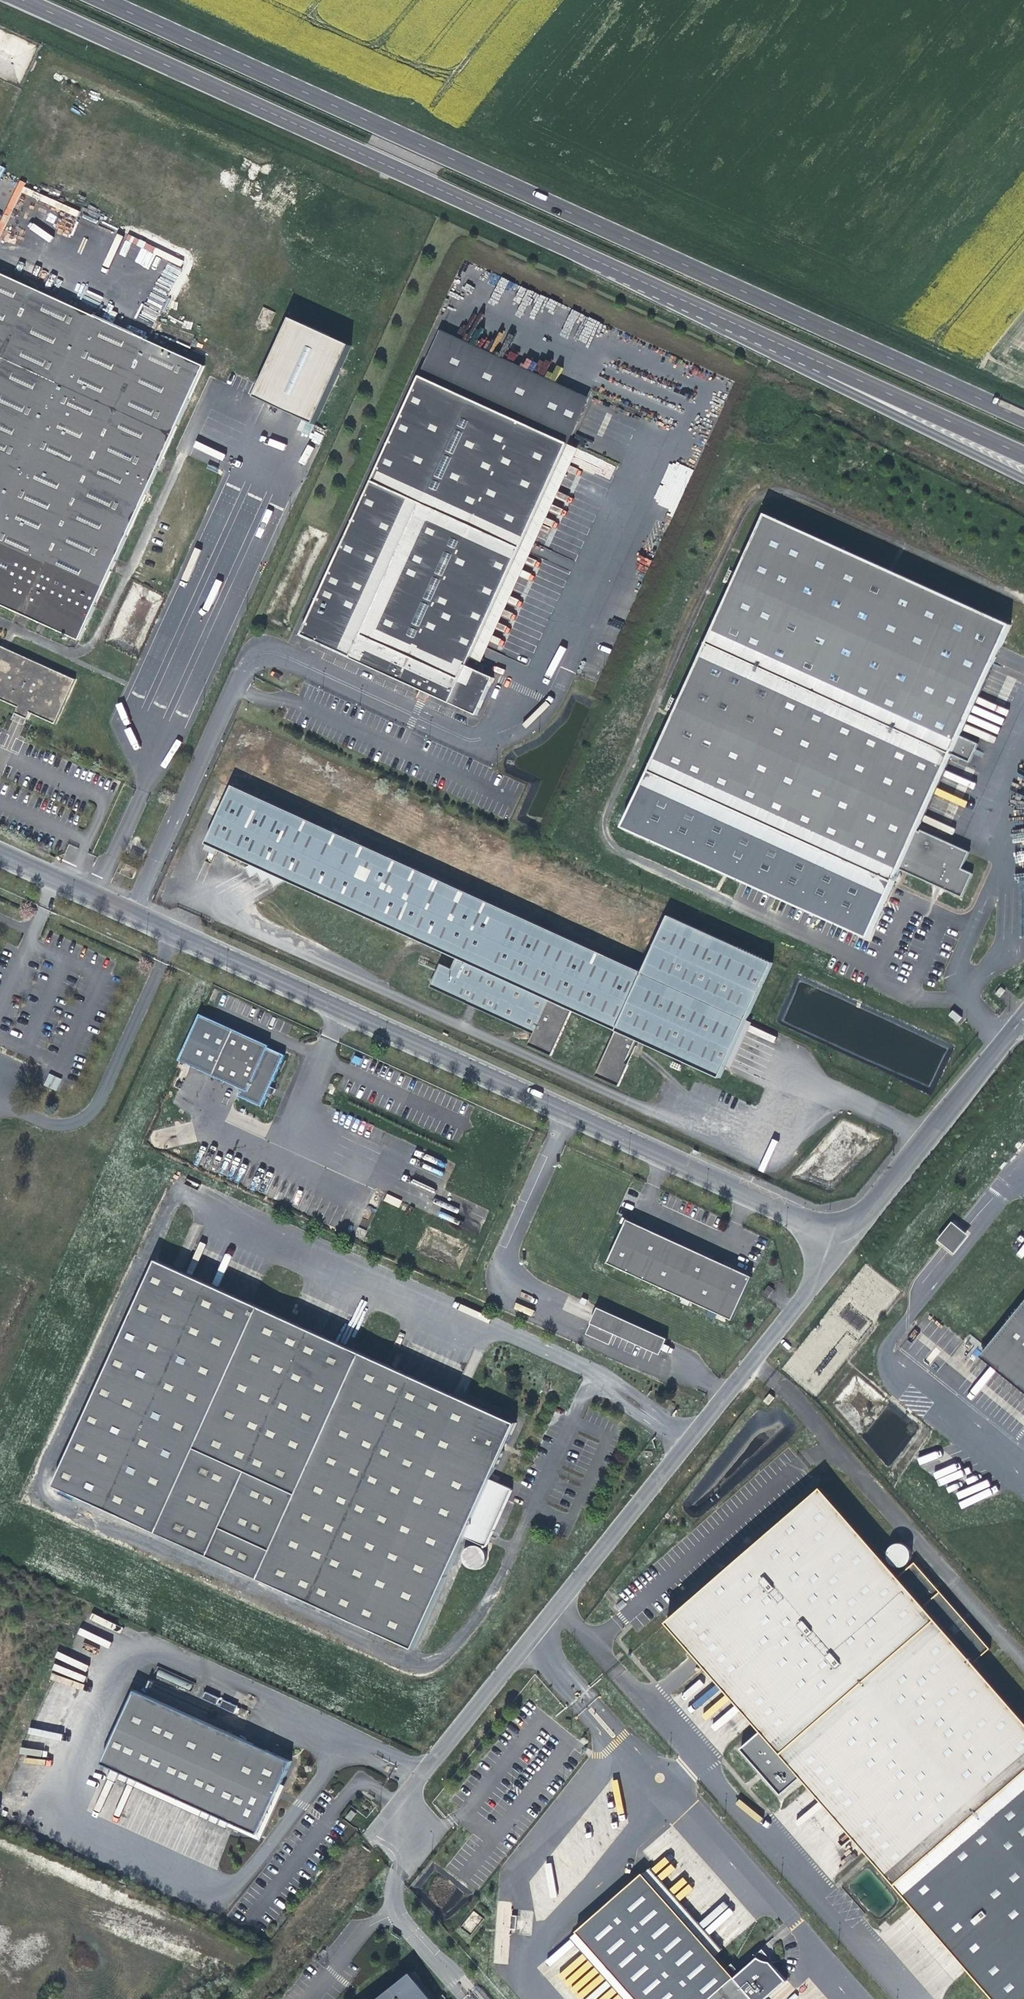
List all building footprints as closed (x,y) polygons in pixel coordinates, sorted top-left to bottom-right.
[(121,551),(153,480),(203,367),(0,277),(0,607),(49,629),(62,635),(80,643),(121,551)] [(289,321),(253,400),(312,427),(348,348),(289,321)] [(471,659),(475,651),(572,437),(423,369),(304,629),(424,684),(422,689),(430,693),(433,687),(481,709),(498,671),(471,659)] [(583,442),(572,437),(475,651),(486,656),(583,442)] [(675,510),(692,470),(672,461),(655,502),(675,510)] [(768,515),(650,773),(893,884),(898,871),(917,831),(950,756),(959,737),(1009,627),(768,515)] [(26,662),(0,650),(0,699),(26,662)] [(26,662),(0,699),(0,705),(10,710),(40,668),(26,662)] [(78,684),(40,668),(10,710),(19,714),(34,720),(57,731),(78,684)] [(31,728),(34,720),(19,714),(16,722),(31,728)] [(977,746),(959,737),(950,756),(969,764),(977,746)] [(205,849),(211,852),(249,799),(233,791),(205,849)] [(553,1063),(573,1017),(617,1037),(597,1083),(617,1092),(622,1094),(629,1077),(630,1075),(628,1074),(639,1048),(649,1052),(722,1084),(774,969),(733,949),(669,920),(642,978),(552,937),(373,855),(249,799),(211,852),(333,908),(456,964),(452,975),(440,971),(430,994),(487,1019),(534,1040),(529,1053),(553,1063)] [(968,853),(917,831),(898,871),(961,899),(971,875),(960,870),(968,853)] [(952,1011),(948,1016),(956,1023),(960,1018),(952,1011)] [(267,1053),(198,1022),(178,1068),(240,1096),(236,1103),(259,1113),(265,1099),(268,1093),(282,1062),(266,1055),(267,1053)] [(48,1074),(44,1086),(57,1090),(61,1078),(48,1074)] [(273,1096),(268,1093),(265,1099),(270,1102),(273,1096)] [(387,1195),(384,1201),(398,1207),(401,1201),(387,1195)] [(627,1220),(607,1263),(683,1298),(690,1301),(731,1320),(751,1277),(627,1220)] [(967,1234),(952,1222),(938,1240),(953,1253),(967,1234)] [(488,1481),(514,1424),(157,1263),(52,1492),(409,1654),(461,1540),(473,1545),(471,1550),(467,1551),(465,1553),(463,1554),(462,1558),(461,1559),(461,1562),(462,1565),(463,1567),(464,1569),(467,1571),(470,1572),(472,1572),(475,1572),(478,1571),(481,1569),(482,1567),(483,1565),(484,1562),(483,1558),(482,1554),(480,1552),(481,1549),(483,1550),(510,1491),(488,1481)] [(687,1306),(690,1301),(683,1298),(680,1303),(687,1306)] [(982,1355),(1023,1389),(1023,1303),(982,1355)] [(668,1339),(599,1309),(587,1335),(611,1346),(615,1335),(660,1356),(668,1339)] [(669,1625),(764,1731),(742,1751),(782,1795),(801,1778),(997,1998),(1023,1998),(1023,1720),(973,1662),(987,1650),(912,1565),(906,1570),(899,1576),(823,1489),(669,1625)] [(898,1566),(902,1566),(906,1570),(912,1565),(907,1564),(909,1562),(911,1559),(911,1555),(911,1552),(909,1548),(907,1546),(904,1544),(901,1543),(897,1544),(894,1545),(891,1547),(889,1550),(888,1554),(888,1557),(890,1561),(892,1563),(895,1565),(898,1566)] [(224,1828),(253,1842),(286,1768),(130,1696),(96,1770),(106,1775),(114,1778),(115,1779),(123,1782),(124,1783),(132,1786),(197,1816),(205,1820),(207,1821),(214,1824),(216,1825),(224,1828)] [(211,1710),(214,1704),(200,1698),(197,1704),(211,1710)] [(231,1720),(234,1713),(218,1705),(214,1712),(231,1720)] [(110,1787),(114,1778),(106,1775),(102,1784),(110,1787)] [(121,1788),(123,1782),(115,1779),(113,1785),(121,1788)] [(132,1786),(124,1783),(122,1789),(130,1792),(132,1786)] [(205,1820),(197,1816),(195,1822),(203,1826),(205,1820)] [(212,1830),(214,1824),(207,1821),(204,1826),(212,1830)] [(221,1834),(224,1828),(216,1825),(213,1830),(221,1834)] [(651,1869),(662,1880),(674,1868),(664,1857),(651,1869)] [(784,1981),(760,1954),(732,1978),(643,1875),(576,1933),(633,1998),(763,1998),(784,1981)] [(682,1877),(668,1889),(678,1901),(692,1888),(682,1877)] [(412,1981),(389,1998),(426,1998),(412,1981)]
